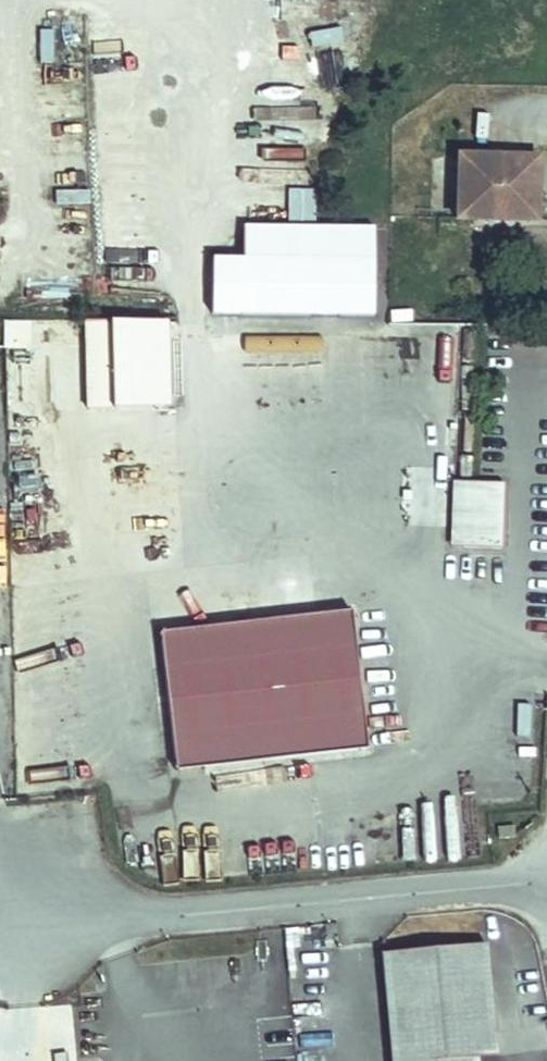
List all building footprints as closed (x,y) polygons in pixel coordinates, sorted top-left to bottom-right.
[(537,156),(457,155),(457,218),(536,220),(537,156)] [(375,222),(244,222),(244,252),(211,252),(211,313),(375,313),(375,222)] [(86,406),(170,404),(169,314),(84,316),(86,406)] [(4,319),(5,347),(32,346),(31,318),(4,319)] [(499,490),(448,489),(447,544),(458,557),(498,558),(499,490)] [(458,557),(447,544),(447,556),(458,557)] [(346,620),(155,641),(170,778),(361,757),(346,620)] [(71,757),(17,757),(17,792),(71,791),(71,757)] [(516,828),(502,829),(503,845),(517,844),(516,828)] [(374,964),(385,1060),(491,1060),(480,953),(374,964)]
